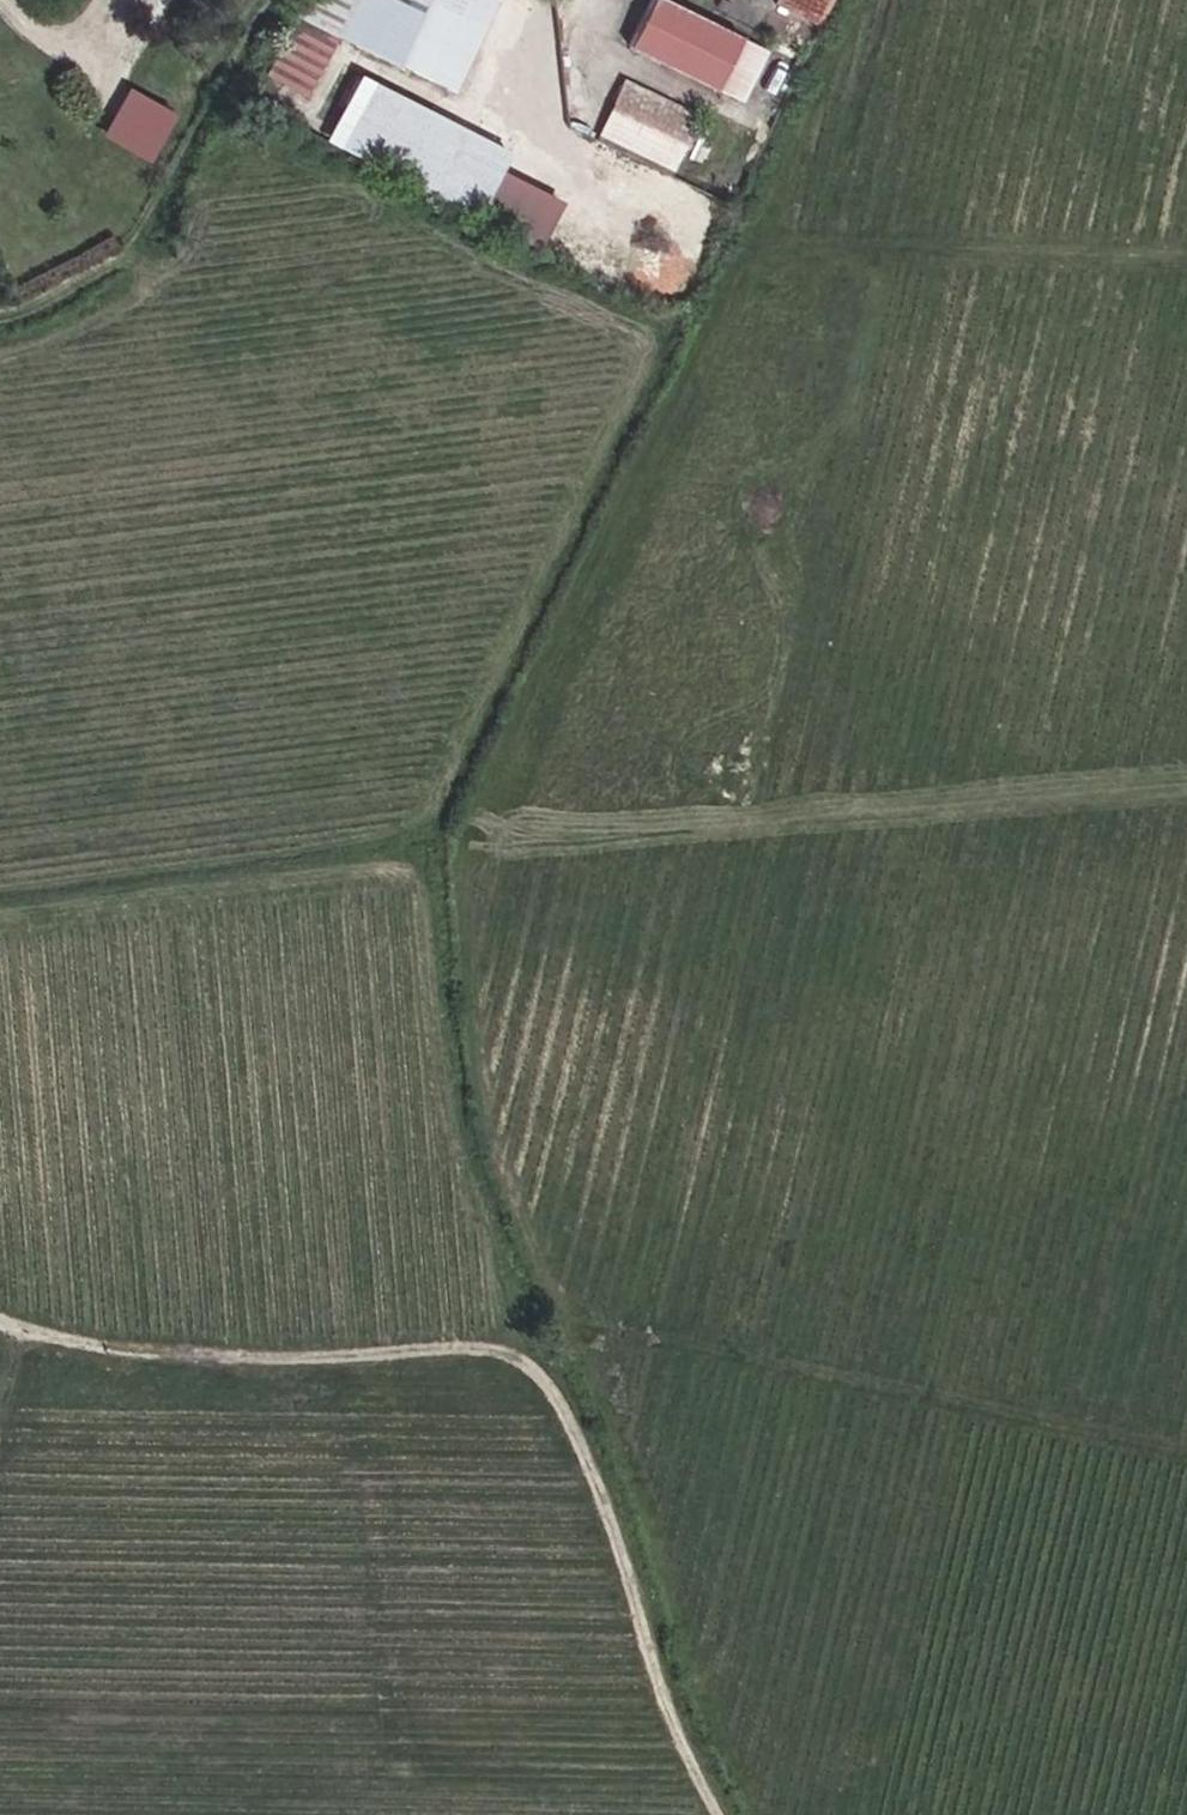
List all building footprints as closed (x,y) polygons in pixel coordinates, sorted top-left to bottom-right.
[(451,90),(495,0),(304,0),(294,16),(451,90)] [(739,37),(665,0),(649,0),(627,45),(714,89),(739,37)] [(819,25),(832,0),(776,0),(773,5),(819,25)] [(474,214),(508,148),(358,72),(325,137),(474,214)] [(670,171),(699,115),(624,77),(595,133),(670,171)] [(144,155),(168,110),(129,88),(104,134),(144,155)]
